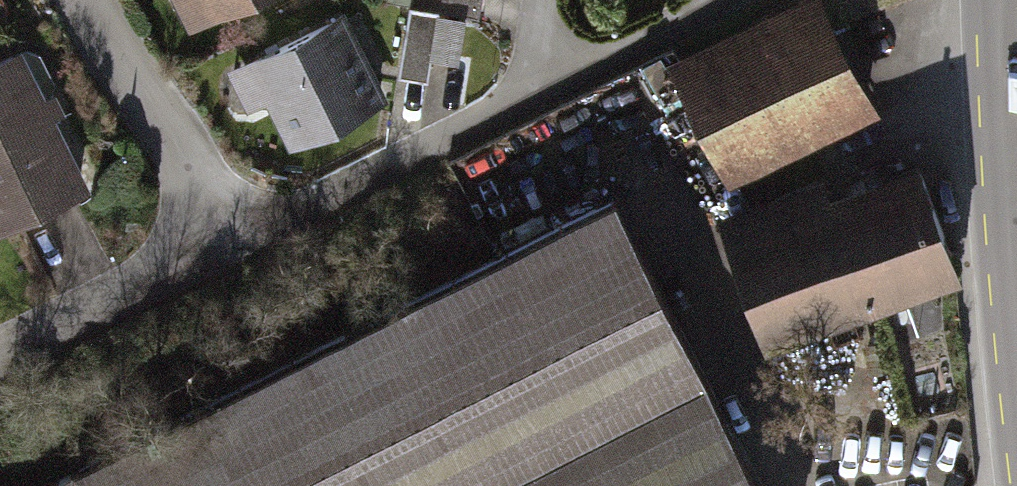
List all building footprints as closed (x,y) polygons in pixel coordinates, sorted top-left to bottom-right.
[(193,32),(253,0),(176,0),(193,32)] [(407,5),(468,14),(478,15),(480,0),(390,0),(389,3),(407,5)] [(727,196),(875,123),(814,0),(811,0),(665,72),(727,196)] [(461,66),(468,14),(407,5),(398,74),(429,79),(432,62),(461,66)] [(346,21),(226,78),(245,118),(273,105),(291,144),(384,100),(346,21)] [(0,68),(0,235),(100,187),(55,93),(68,87),(53,56),(40,62),(35,51),(0,68)] [(761,349),(962,280),(924,169),(828,201),(821,180),(715,217),(761,349)] [(613,204),(67,479),(71,485),(756,485),(613,204)]
